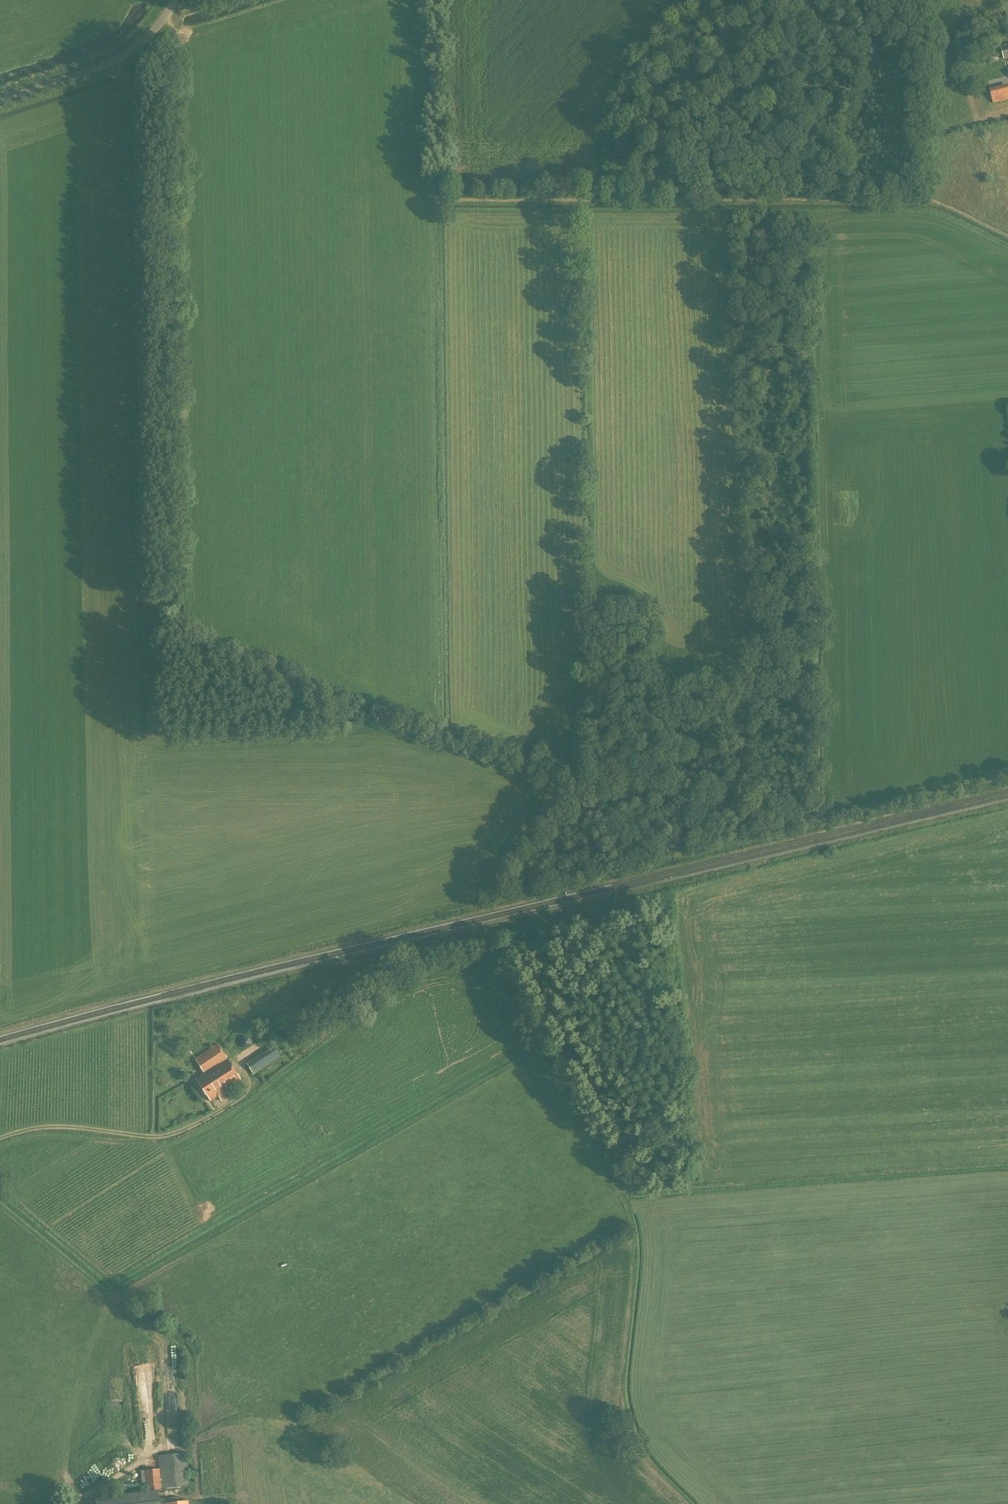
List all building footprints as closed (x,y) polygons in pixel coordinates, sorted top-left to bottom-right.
[(240,1080),(217,1045),(195,1059),(204,1073),(196,1078),(210,1101),(219,1096),(218,1094),(240,1080)] [(264,1051),(264,1052),(246,1064),(253,1075),(281,1058),(274,1046),(264,1051)] [(188,1500),(180,1501),(180,1497),(158,1499),(157,1490),(162,1489),(162,1488),(189,1485),(185,1454),(158,1457),(160,1469),(140,1471),(143,1492),(95,1497),(95,1503),(188,1503),(188,1500)] [(123,1489),(136,1487),(134,1476),(121,1478),(123,1489)]
